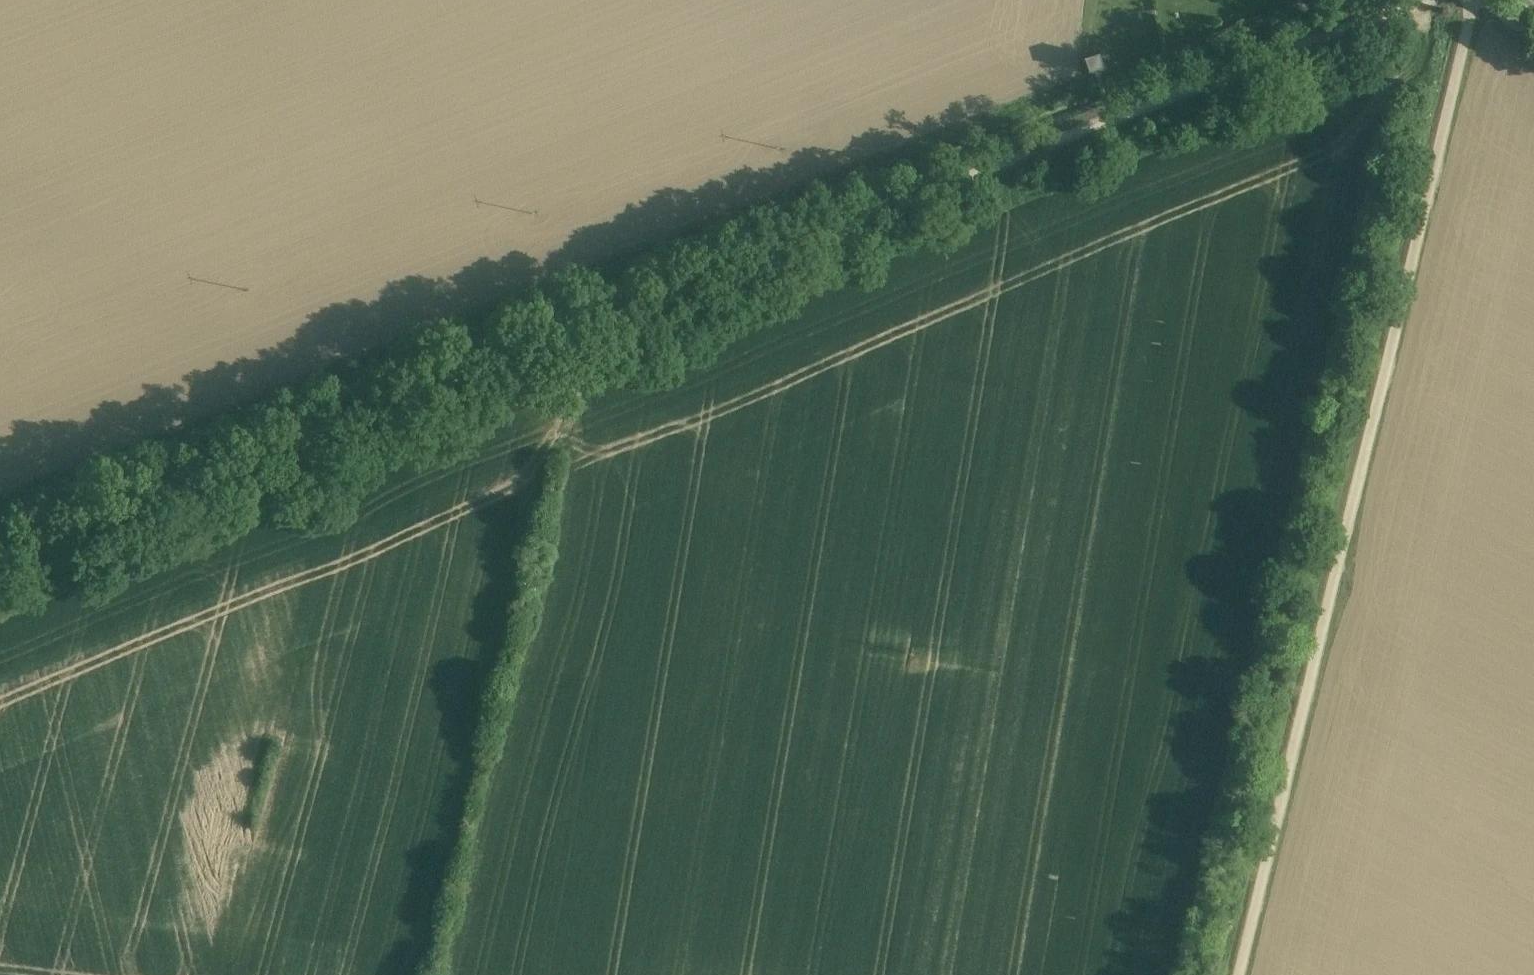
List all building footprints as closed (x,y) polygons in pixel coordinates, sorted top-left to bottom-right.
[(1102,57),(1088,61),(1090,67),(1092,74),(1098,72),(1106,69),(1102,57)]
